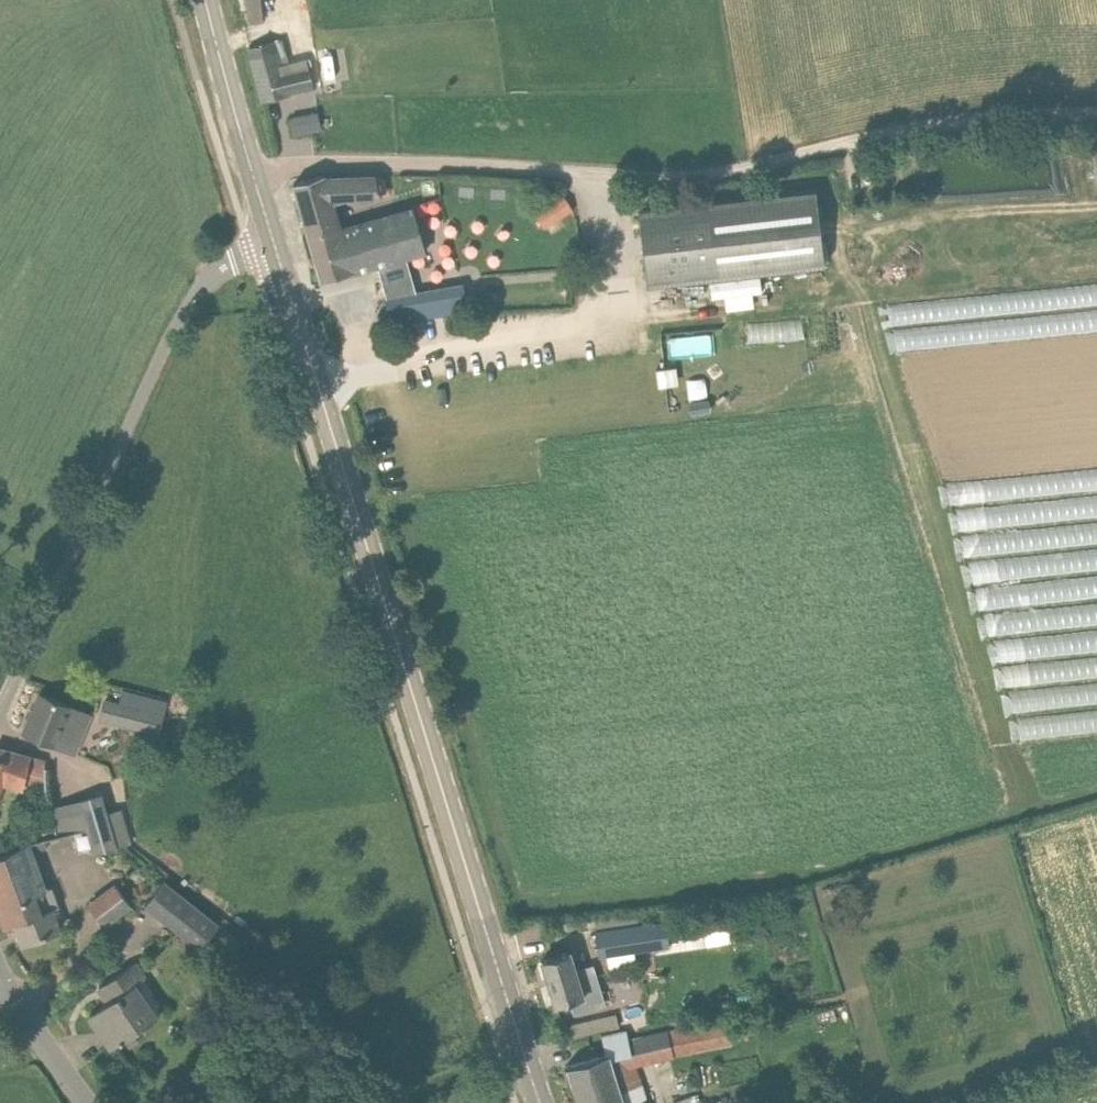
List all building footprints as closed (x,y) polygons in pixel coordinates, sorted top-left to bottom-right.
[(252,21),(266,19),(264,0),(249,0),(252,21)] [(309,66),(281,74),(272,41),(249,47),(263,100),(287,93),(313,85),(309,66)] [(294,130),(322,129),(321,111),(293,112),(294,130)] [(308,235),(338,226),(331,200),(348,198),(380,196),(388,194),(382,177),(375,177),(374,177),(324,178),(323,175),(293,183),(308,235)] [(647,285),(824,265),(816,190),(639,211),(647,285)] [(547,227),(577,210),(567,193),(537,210),(547,227)] [(339,230),(338,226),(308,235),(321,281),(425,251),(413,208),(355,225),(355,226),(339,230)] [(711,298),(760,292),(758,276),(709,282),(711,298)] [(462,285),(386,298),(390,323),(467,310),(462,285)] [(83,711),(39,693),(23,732),(53,745),(54,744),(67,749),(83,711)] [(164,714),(104,699),(99,720),(130,728),(130,726),(160,733),(164,714)] [(45,789),(44,767),(45,768),(45,760),(14,752),(0,749),(0,787),(2,781),(24,787),(45,789)] [(80,802),(87,828),(121,818),(119,811),(117,812),(105,816),(100,797),(80,802)] [(121,818),(87,828),(95,854),(126,845),(126,844),(129,844),(121,818)] [(28,842),(0,854),(0,914),(4,926),(14,923),(22,943),(60,929),(52,909),(59,906),(52,886),(45,889),(32,853),(47,850),(44,839),(28,842)] [(199,948),(219,924),(164,881),(144,904),(199,948)] [(115,885),(89,905),(103,924),(130,904),(115,885)] [(574,918),(563,921),(566,931),(576,928),(574,918)] [(665,922),(595,932),(599,955),(668,944),(665,922)] [(199,949),(183,936),(177,943),(193,956),(199,949)] [(553,999),(555,1005),(588,995),(587,989),(591,988),(584,967),(575,970),(569,952),(541,960),(551,991),(548,994),(549,998),(553,999)] [(155,1017),(155,1016),(133,985),(144,978),(133,963),(99,987),(100,988),(103,985),(112,998),(90,1014),(113,1047),(124,1039),(128,1045),(138,1039),(133,1032),(155,1017)] [(576,1102),(646,1102),(634,1063),(731,1043),(726,1020),(605,1045),(607,1054),(565,1067),(576,1102)] [(733,1102),(751,1102),(746,1090),(730,1096),(733,1102)] [(700,1092),(677,1099),(678,1102),(703,1102),(700,1092)]
